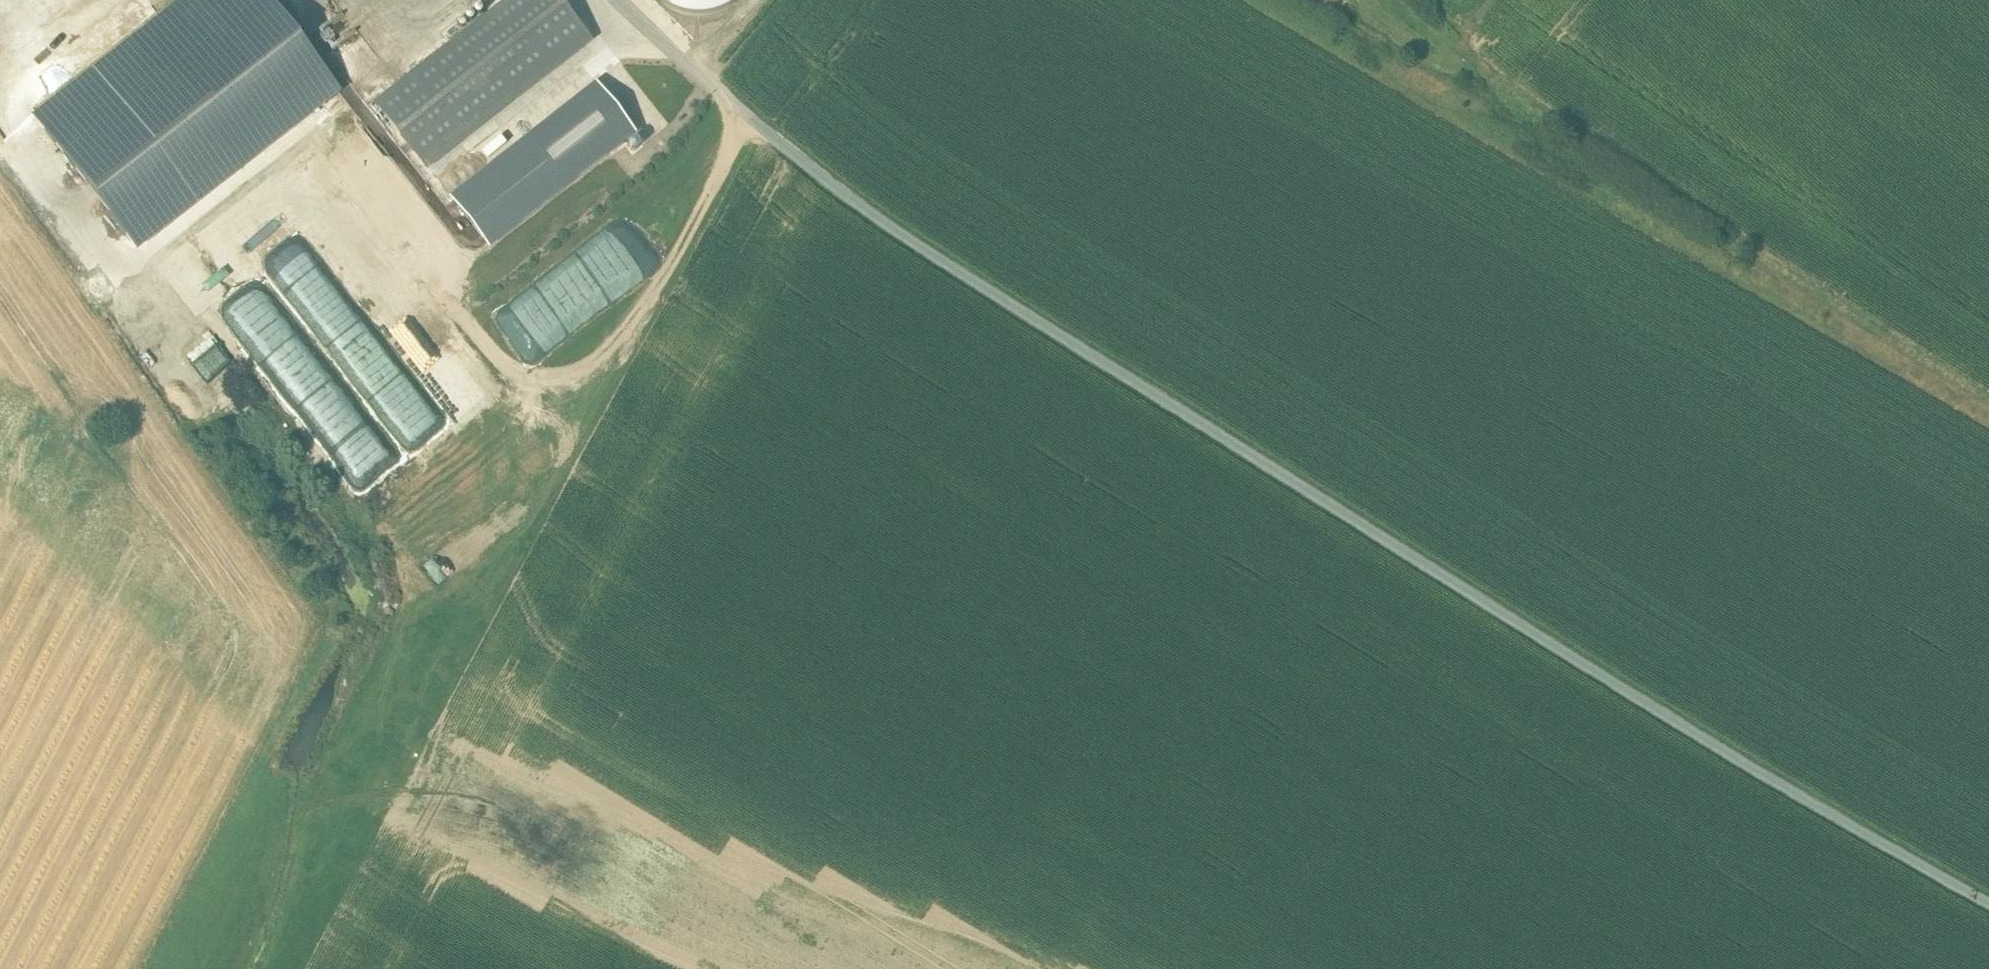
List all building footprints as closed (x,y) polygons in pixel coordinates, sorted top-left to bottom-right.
[(38,119),(68,158),(270,0),(190,0),(38,119)] [(377,105),(420,160),(541,65),(541,66),(583,33),(563,7),(562,7),(557,0),(510,0),(377,105)] [(741,19),(747,0),(677,0),(741,19)] [(605,83),(451,190),(489,244),(643,137),(605,83)]
